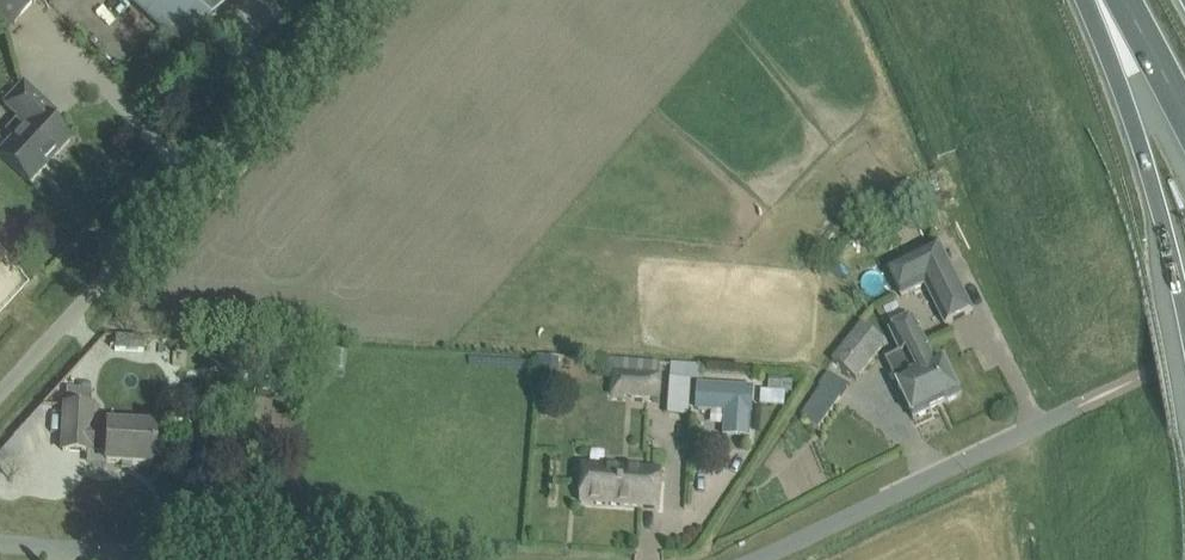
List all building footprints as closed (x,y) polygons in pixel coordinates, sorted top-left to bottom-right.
[(7,32),(37,0),(0,0),(0,25),(7,32)] [(164,31),(182,47),(226,0),(130,0),(164,31)] [(0,148),(0,154),(12,166),(29,182),(70,139),(44,115),(52,107),(34,91),(25,82),(3,105),(15,117),(24,125),(12,137),(0,148)] [(973,311),(939,243),(888,268),(902,296),(925,284),(945,325),(973,311)] [(961,396),(951,375),(942,357),(935,361),(914,318),(890,330),(901,352),(906,349),(923,383),(927,381),(933,392),(931,393),(938,407),(961,396)] [(856,380),(885,342),(861,322),(831,361),(856,380)] [(341,350),(322,348),(320,363),(339,365),(341,350)] [(914,419),(938,407),(931,393),(933,392),(927,381),(923,383),(906,349),(901,352),(893,356),(885,360),(895,381),(914,419)] [(557,393),(559,358),(539,357),(538,391),(557,393)] [(670,364),(669,378),(689,379),(702,380),(703,366),(690,366),(670,364)] [(659,401),(661,373),(637,372),(635,399),(659,401)] [(820,427),(848,386),(827,372),(819,384),(820,385),(801,415),(820,427)] [(770,378),(769,391),(782,392),(783,379),(770,378)] [(752,388),(700,384),(698,409),(726,411),(724,434),(749,435),(752,388)] [(91,406),(92,388),(66,387),(65,404),(91,406)] [(90,427),(91,406),(65,404),(62,450),(89,451),(89,449),(106,449),(105,462),(152,464),(154,441),(154,428),(107,425),(107,428),(90,427)] [(584,464),(581,503),(660,508),(662,470),(584,464)]
